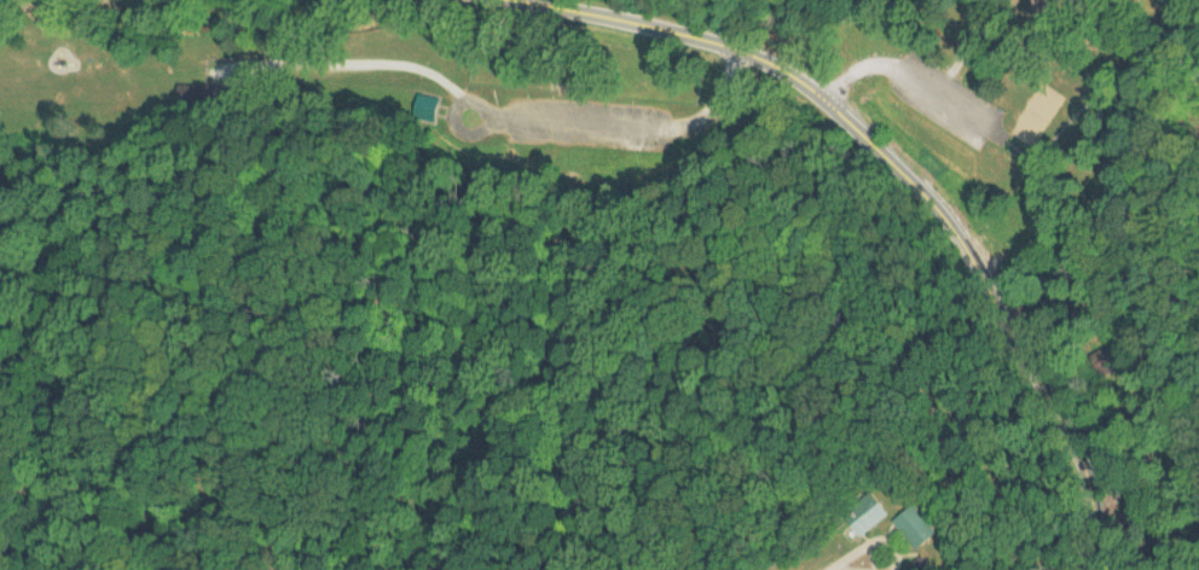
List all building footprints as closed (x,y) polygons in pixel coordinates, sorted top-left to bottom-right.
[(844,512),(863,536),(892,513),(874,489),(844,512)] [(897,520),(920,552),(945,534),(922,502),(897,520)] [(897,568),(926,546),(903,516),(874,537),(897,568)]
